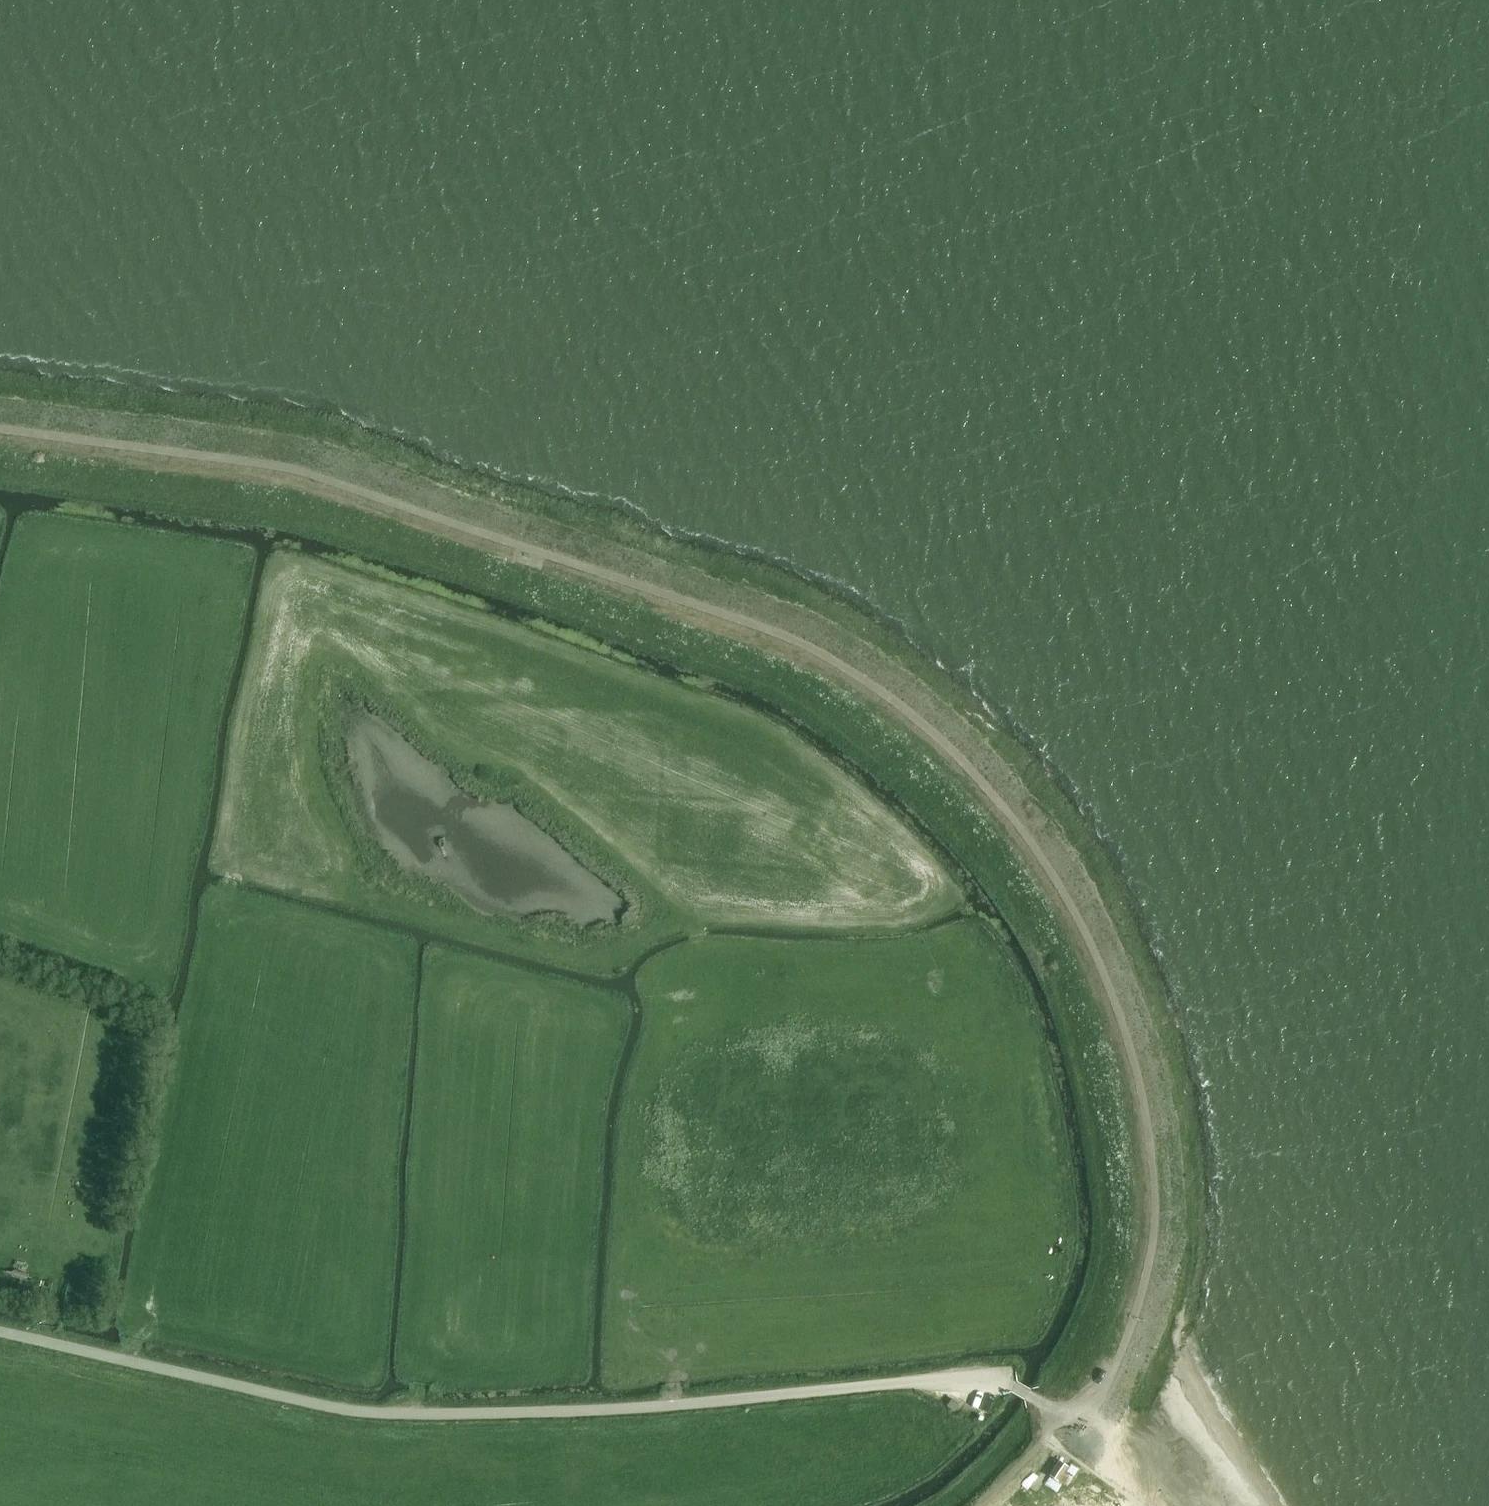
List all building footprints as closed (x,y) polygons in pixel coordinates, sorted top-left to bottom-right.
[(1060,1461),(1049,1477),(1058,1482),(1068,1467),(1060,1461)]
